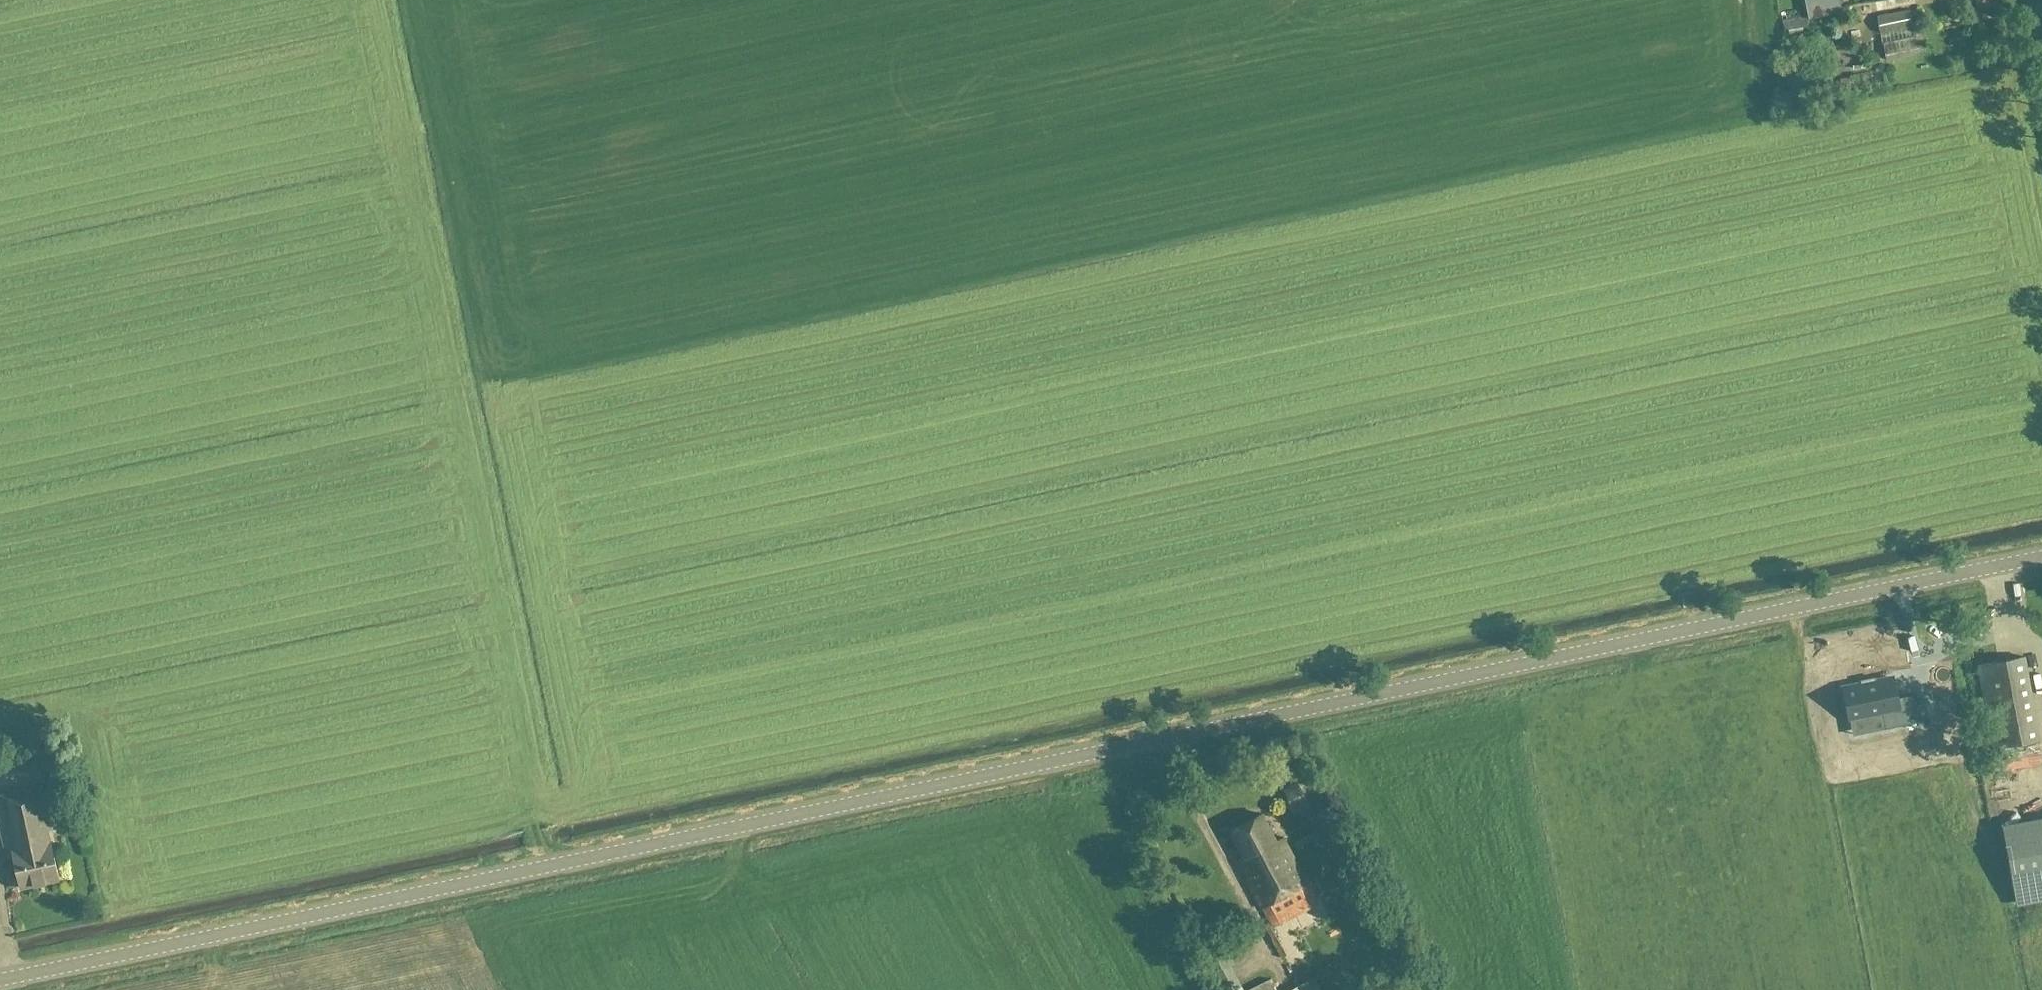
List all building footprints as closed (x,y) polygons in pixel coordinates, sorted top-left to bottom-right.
[(1809,19),(1840,13),(1838,0),(1805,0),(1809,19)] [(1909,10),(1877,15),(1880,36),(1913,30),(1909,10)] [(1914,36),(1882,43),(1886,62),(1918,55),(1914,36)] [(1842,62),(1843,74),(1875,72),(1874,60),(1842,62)] [(2004,747),(2007,760),(2017,759),(2041,754),(2039,741),(2041,740),(2041,732),(2028,656),(1983,665),(1998,748),(2004,747)] [(1880,712),(1884,729),(1921,722),(1916,694),(1896,698),(1892,678),(1842,689),(1848,719),(1880,712)] [(44,781),(0,791),(0,827),(5,850),(12,848),(20,888),(59,880),(48,829),(54,828),(44,781)] [(1290,809),(1306,800),(1299,787),(1284,794),(1290,809)] [(1230,831),(1245,860),(1238,864),(1260,908),(1308,884),(1284,838),(1276,842),(1262,814),(1230,831)] [(1213,973),(1222,989),(1243,989),(1224,954),(1208,962),(1213,973)] [(1270,979),(1248,989),(1276,989),(1270,979)]
